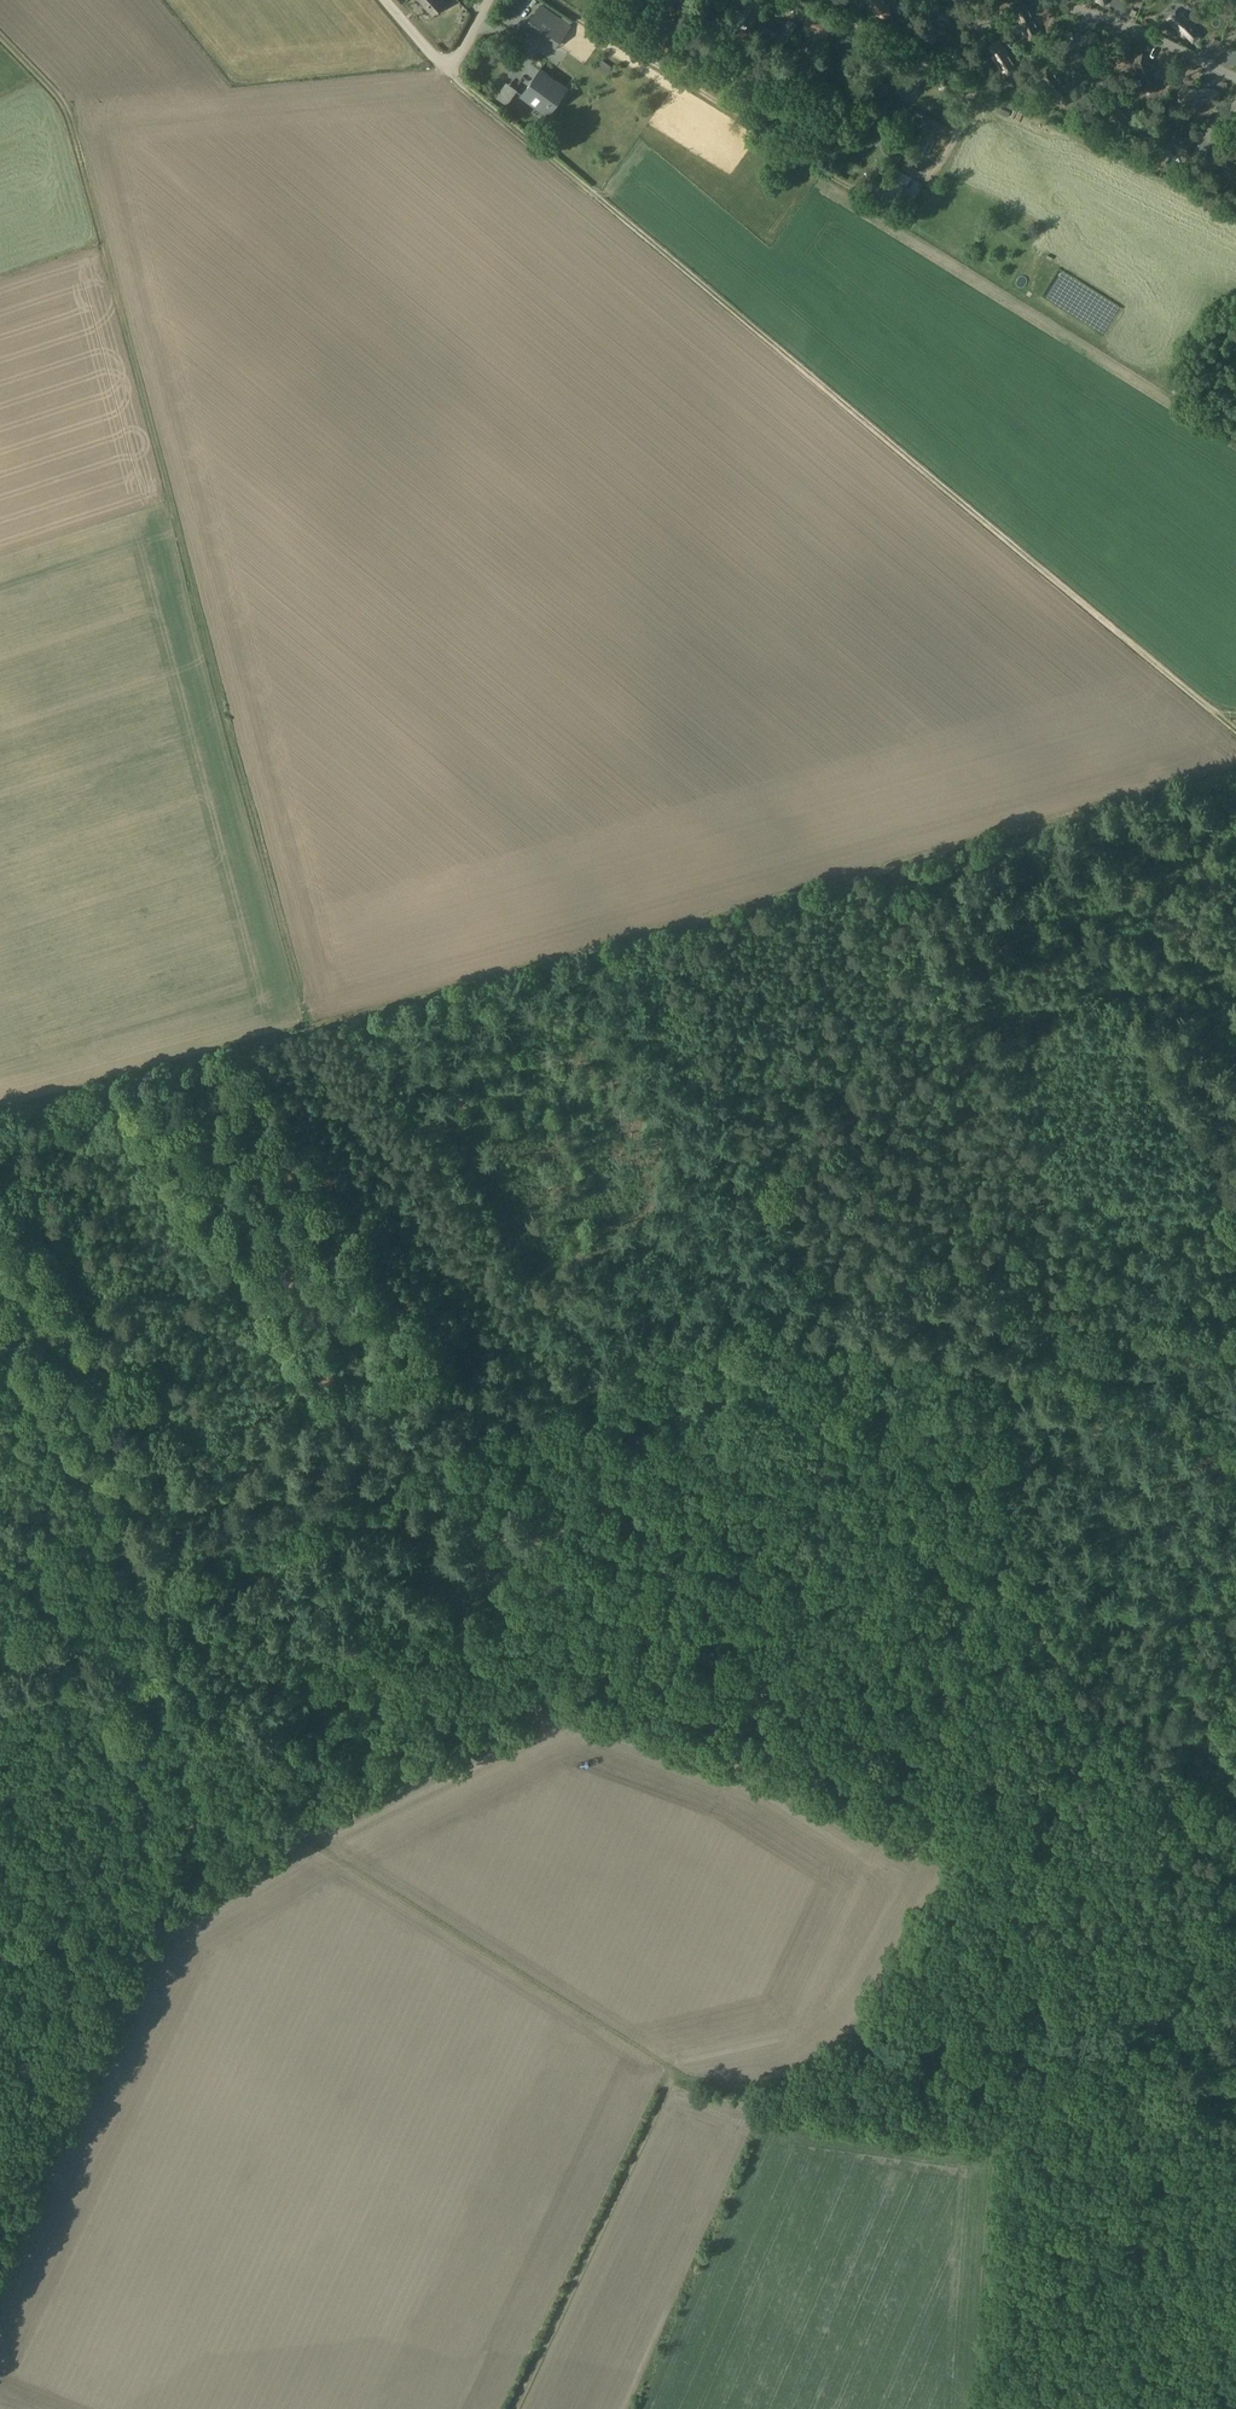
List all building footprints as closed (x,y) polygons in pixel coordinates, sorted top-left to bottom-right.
[(432,15),(445,3),(443,0),(419,0),(432,15)] [(868,4),(866,6),(869,9),(870,7),(875,12),(873,13),(876,16),(889,4),(888,3),(886,4),(883,0),(864,0),(868,4)] [(838,1),(836,9),(844,10),(846,2),(838,1)] [(527,25),(555,45),(569,26),(541,5),(527,25)] [(1026,5),(1013,11),(1024,34),(1030,38),(1037,35),(1037,28),(1026,5)] [(1178,9),(1167,19),(1183,35),(1185,32),(1193,40),(1201,33),(1178,9)] [(926,10),(917,25),(937,37),(937,38),(944,42),(945,41),(946,41),(953,29),(953,28),(954,27),(946,23),(945,24),(935,18),(936,16),(926,10)] [(669,47),(675,34),(678,26),(661,18),(657,28),(666,32),(661,44),(669,47)] [(699,30),(720,41),(727,29),(705,18),(699,30)] [(777,38),(772,44),(781,49),(796,24),(788,19),(780,33),(776,31),(773,35),(777,38)] [(752,37),(738,27),(731,36),(745,46),(752,37)] [(1088,32),(1064,42),(1070,56),(1094,46),(1098,40),(1095,33),(1088,32)] [(995,39),(987,45),(993,55),(990,57),(1003,77),(1006,75),(1007,76),(1015,70),(1015,69),(1018,67),(1015,63),(1013,64),(1008,55),(1009,54),(999,38),(996,40),(995,39)] [(728,53),(722,43),(711,49),(717,59),(728,53)] [(1135,57),(1134,64),(1144,88),(1157,82),(1148,59),(1142,54),(1135,57)] [(760,85),(764,91),(768,88),(761,76),(765,73),(760,66),(748,75),(756,88),(760,85)] [(1046,70),(1040,74),(1042,82),(1059,101),(1070,91),(1053,72),(1046,70)] [(525,95),(539,106),(542,101),(549,106),(563,87),(542,72),(525,95)] [(877,76),(860,95),(864,99),(871,92),(880,99),(890,87),(877,76)] [(1186,89),(1186,103),(1212,104),(1218,100),(1218,93),(1212,89),(1186,89)] [(505,91),(496,106),(508,113),(517,98),(505,91)] [(1122,94),(1119,98),(1124,102),(1127,98),(1122,94)] [(925,119),(915,114),(911,122),(921,126),(925,119)] [(879,136),(874,143),(886,152),(890,156),(891,156),(896,150),(885,141),(891,133),(885,128),(879,136)] [(1166,129),(1160,145),(1162,146),(1160,151),(1173,156),(1175,151),(1188,156),(1194,140),(1185,136),(1185,138),(1178,135),(1178,134),(1166,129)] [(1220,160),(1221,167),(1235,184),(1235,162),(1232,158),(1225,155),(1220,160)] [(1191,165),(1189,171),(1198,174),(1200,168),(1191,165)] [(1200,168),(1198,174),(1206,177),(1208,171),(1200,168)] [(888,178),(876,198),(891,207),(904,185),(905,186),(910,177),(901,172),(899,170),(893,181),(888,178)]
